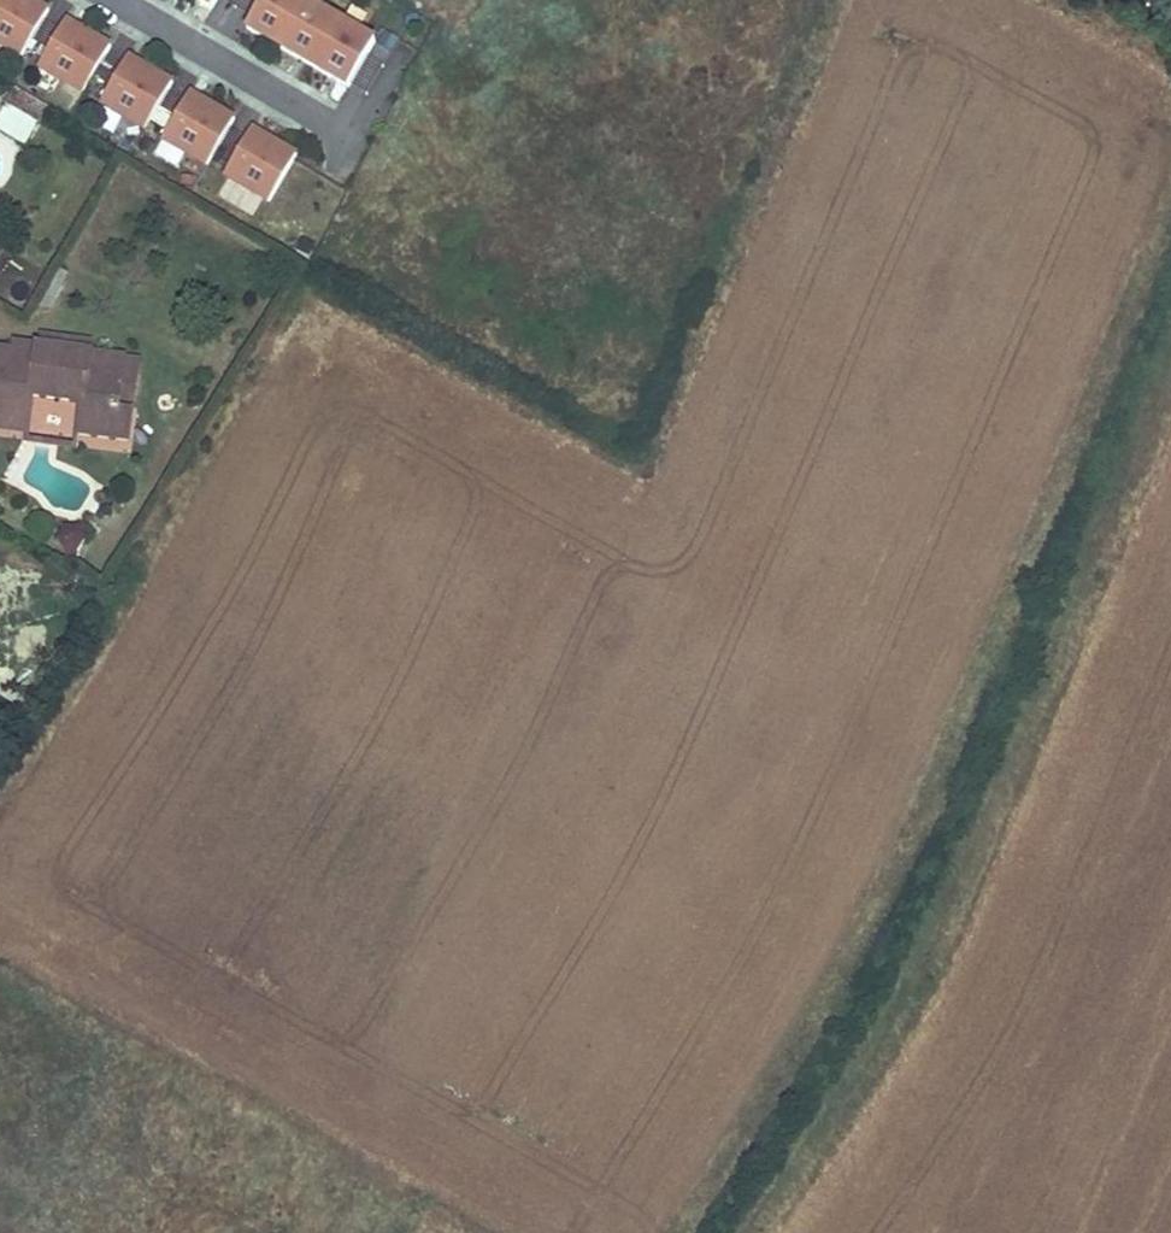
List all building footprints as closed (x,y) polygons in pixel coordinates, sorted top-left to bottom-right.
[(57,7),(45,0),(2,0),(0,3),(0,37),(31,54),(57,7)] [(327,0),(264,0),(253,20),(356,78),(382,31),(327,0)] [(93,89),(120,42),(74,17),(48,64),(93,89)] [(156,124),(182,77),(137,52),(111,99),(156,124)] [(52,103),(19,84),(11,98),(44,116),(52,103)] [(218,159),(245,112),(199,87),(173,134),(218,159)] [(0,114),(0,133),(28,145),(37,122),(3,108),(0,114)] [(281,194),(307,147),(262,122),(236,169),(281,194)] [(47,327),(46,339),(98,347),(99,336),(47,327)] [(46,339),(24,335),(23,346),(0,342),(0,419),(34,424),(39,388),(90,394),(85,426),(139,432),(142,406),(127,404),(133,352),(98,347),(46,339)] [(127,404),(142,406),(150,354),(133,352),(127,404)] [(66,526),(57,548),(77,557),(86,535),(66,526)]
